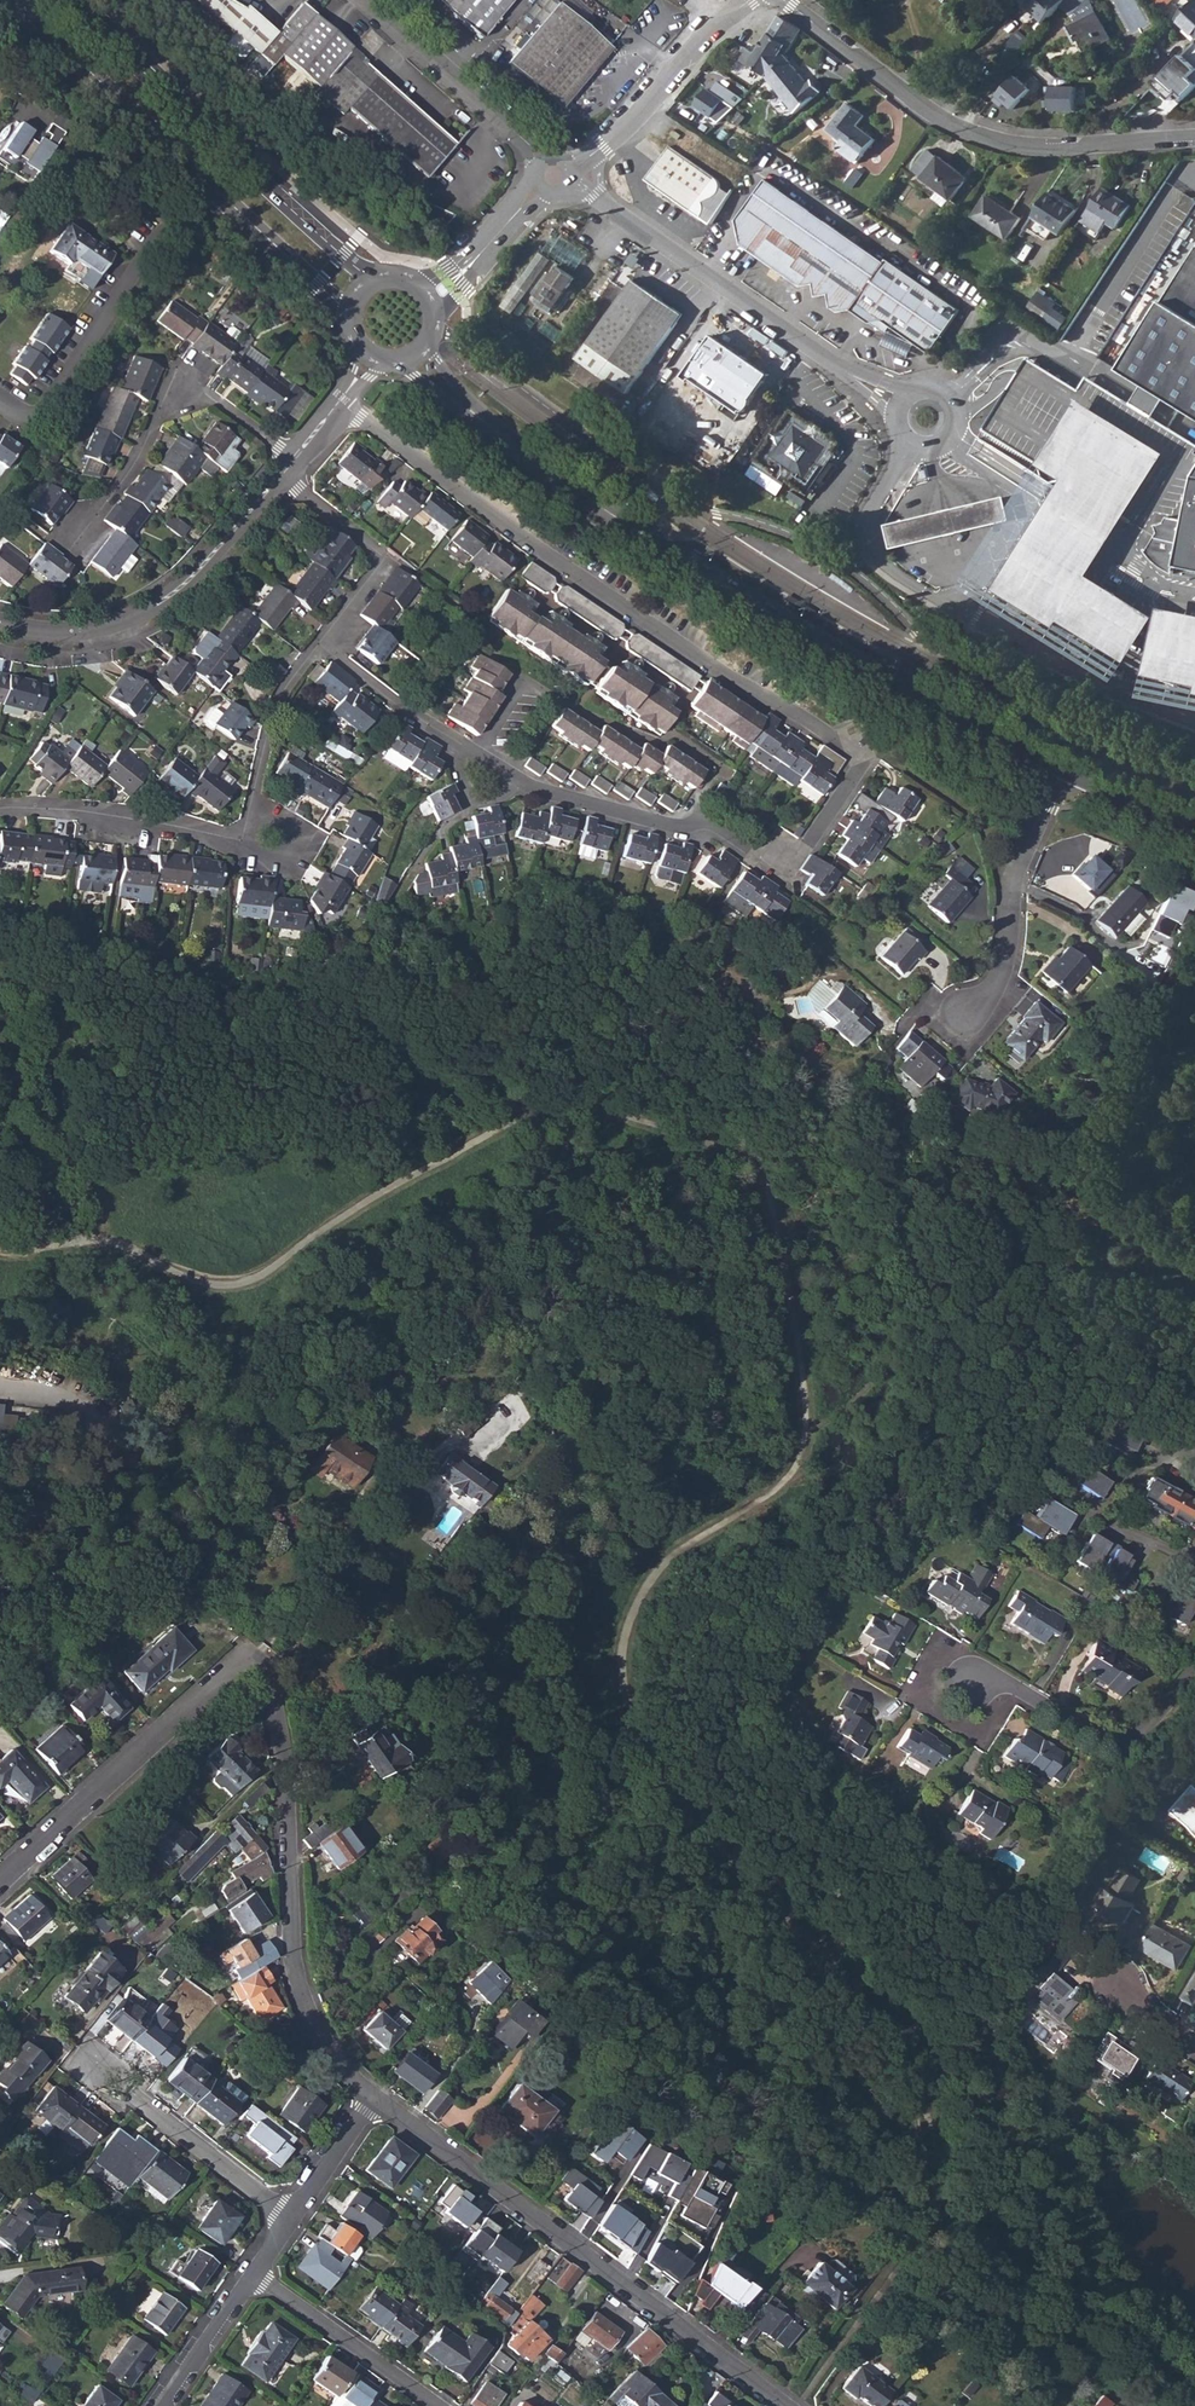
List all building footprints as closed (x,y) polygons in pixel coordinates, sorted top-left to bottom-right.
[(259,20),(239,7),(244,0),(195,0),(235,33),(257,51),(276,30),(259,20)] [(482,36),(511,0),(437,0),(482,36)] [(562,105),(618,38),(571,0),(561,0),(509,62),(562,105)] [(1045,23),(1066,0),(1020,0),(1045,23)] [(1076,9),(1084,0),(1069,0),(1067,2),(1076,9)] [(1164,9),(1172,0),(1155,0),(1164,9)] [(1194,37),(1194,0),(1176,19),(1194,37)] [(279,57),(315,89),(319,85),(347,51),(350,48),(313,15),(299,3),(276,30),(257,51),(273,64),(279,57)] [(1103,9),(1068,28),(1076,44),(1080,42),(1087,54),(1110,42),(1102,24),(1109,21),(1103,9)] [(780,16),(756,54),(745,47),(737,58),(769,78),(796,113),(822,92),(813,81),(809,84),(785,56),(802,29),(780,15),(780,16)] [(1021,31),(1010,42),(1017,49),(1027,37),(1021,31)] [(319,85),(347,109),(375,76),(347,51),(319,85)] [(1152,85),(1171,101),(1179,93),(1187,98),(1194,89),(1194,67),(1182,55),(1152,85)] [(347,109),(427,178),(456,145),(375,76),(347,109)] [(1014,77),(993,102),(1000,108),(1004,104),(1012,110),(1029,90),(1014,77)] [(1050,87),(1050,112),(1074,112),(1074,88),(1050,87)] [(707,88),(696,106),(721,121),(735,107),(707,88)] [(830,158),(850,173),(875,138),(857,124),(864,113),(848,101),(820,139),(836,150),(830,158)] [(19,124),(4,147),(41,170),(64,133),(50,124),(41,138),(19,124)] [(671,135),(680,140),(683,136),(675,130),(671,135)] [(669,147),(646,180),(690,210),(702,218),(704,215),(704,214),(705,211),(705,209),(704,204),(703,202),(713,196),(715,195),(719,192),(720,191),(720,190),(721,189),(721,188),(721,187),(721,186),(721,185),(720,183),(718,180),(714,178),(669,147)] [(923,178),(953,201),(969,178),(940,156),(939,157),(928,149),(913,168),(924,176),(923,178)] [(855,188),(863,172),(855,168),(847,184),(855,188)] [(886,262),(765,180),(737,220),(744,245),(745,246),(789,275),(790,276),(804,286),(817,284),(819,296),(831,294),(833,305),(842,311),(853,309),(873,324),(884,321),(932,353),(961,309),(888,259),(886,262)] [(1131,205),(1102,186),(1086,211),(1076,226),(1095,239),(1105,223),(1116,230),(1131,205)] [(711,224),(731,194),(721,187),(721,188),(721,189),(720,190),(720,191),(719,192),(715,195),(713,196),(703,202),(704,204),(705,209),(705,211),(704,214),(704,215),(702,218),(711,224)] [(1076,209),(1048,190),(1025,225),(1045,238),(1051,228),(1059,233),(1076,209)] [(973,216),(1008,239),(1023,218),(987,195),(973,216)] [(64,270),(89,287),(97,276),(112,254),(67,223),(49,250),(68,264),(64,270)] [(588,250),(556,228),(541,251),(572,272),(588,250)] [(1121,372),(1142,385),(1164,398),(1194,417),(1194,251),(1121,372)] [(530,304),(547,316),(550,310),(555,313),(574,285),(569,281),(574,275),(557,264),(552,272),(547,269),(529,296),(534,299),(530,304)] [(575,355),(626,392),(681,312),(631,277),(575,355)] [(1041,292),(1029,307),(1061,331),(1072,315),(1041,292)] [(188,331),(197,337),(211,318),(201,311),(200,314),(174,295),(160,315),(186,334),(188,331)] [(205,345),(225,360),(237,343),(240,339),(211,318),(197,337),(195,341),(203,347),(205,345)] [(27,347),(43,358),(49,350),(52,352),(64,335),(42,320),(30,337),(32,339),(27,347)] [(750,403),(750,400),(768,375),(712,335),(682,377),(688,382),(673,403),(723,438),(741,412),(745,411),(748,408),(750,403)] [(231,371),(251,386),(266,365),(237,343),(225,360),(220,368),(229,374),(231,371)] [(35,378),(46,360),(43,358),(27,347),(24,345),(12,362),(14,364),(9,372),(25,383),(31,375),(35,378)] [(137,351),(123,384),(141,391),(151,395),(164,362),(137,351)] [(277,367),(269,361),(266,365),(274,371),(277,367)] [(288,412),(300,395),(290,387),(292,384),(274,371),(266,365),(251,386),(249,388),(258,394),(260,392),(277,405),(278,404),(288,412)] [(117,381),(99,423),(104,425),(123,434),(141,391),(123,384),(117,381)] [(1153,416),(1164,398),(1142,385),(1131,403),(1153,416)] [(785,478),(804,491),(839,442),(819,428),(820,426),(810,419),(809,421),(789,408),(775,428),(773,427),(766,437),(769,438),(755,458),(775,471),(774,474),(784,481),(785,478)] [(207,438),(202,446),(211,452),(216,456),(221,449),(223,450),(237,430),(221,418),(206,437),(207,438)] [(109,460),(117,442),(120,443),(123,434),(104,425),(99,423),(98,423),(86,451),(91,453),(87,466),(86,466),(104,470),(108,460),(109,460)] [(3,464),(18,443),(0,430),(0,431),(0,462),(3,464)] [(189,479),(203,462),(215,471),(223,462),(216,456),(211,452),(202,446),(182,431),(175,440),(179,443),(165,461),(189,479)] [(337,456),(370,483),(392,465),(375,451),(373,453),(360,443),(362,440),(355,435),(337,456)] [(132,491),(154,508),(165,492),(172,498),(181,487),(174,482),(152,466),(139,484),(135,481),(129,489),(132,491)] [(920,478),(927,477),(925,470),(919,471),(920,478)] [(399,473),(380,498),(387,503),(394,494),(416,511),(423,501),(433,488),(425,482),(424,484),(410,473),(406,478),(399,473)] [(1165,523),(1157,525),(1160,532),(1147,553),(1154,560),(1162,567),(1172,573),(1174,565),(1194,569),(1194,475),(1194,476),(1185,520),(1169,517),(1165,523)] [(34,504),(55,520),(68,503),(72,505),(77,497),(54,478),(34,504)] [(423,501),(451,523),(464,507),(436,485),(433,488),(423,501)] [(120,525),(134,535),(155,508),(154,508),(132,491),(125,502),(121,499),(108,516),(118,523),(120,525)] [(1004,498),(886,527),(891,550),(1010,521),(1004,498)] [(652,520),(655,515),(647,510),(645,512),(644,515),(652,520)] [(456,533),(477,549),(491,532),(493,529),(472,513),(456,533)] [(171,521),(187,533),(194,524),(183,516),(182,518),(177,514),(171,521)] [(95,557),(115,573),(123,564),(130,569),(140,556),(133,550),(141,541),(134,535),(120,525),(113,535),(95,557)] [(311,542),(301,554),(309,560),(312,563),(332,578),(344,563),(341,561),(354,545),(333,528),(318,548),(311,542)] [(498,537),(491,532),(477,549),(475,552),(482,558),(484,555),(504,572),(521,552),(511,544),(510,547),(498,537)] [(391,543),(400,550),(408,542),(399,534),(391,543)] [(499,535),(498,537),(510,547),(511,544),(499,535)] [(49,539),(33,561),(61,583),(76,563),(55,548),(58,545),(49,539)] [(33,561),(5,540),(0,547),(0,570),(17,583),(33,561)] [(519,575),(541,590),(549,590),(555,581),(552,576),(531,562),(523,571),(519,575)] [(312,563),(288,593),(298,601),(309,610),(327,587),(330,590),(336,581),(332,578),(312,563)] [(397,566),(384,584),(387,586),(401,569),(397,566)] [(420,584),(401,569),(387,586),(384,584),(379,590),(399,605),(402,608),(420,584)] [(275,583),(251,613),(261,622),(270,629),(289,606),(291,608),(298,601),(288,593),(275,583)] [(555,601),(610,638),(618,637),(624,629),(622,622),(565,584),(560,585),(553,594),(555,601)] [(520,598),(504,587),(493,605),(484,615),(489,617),(493,620),(493,622),(509,634),(511,632),(529,645),(527,646),(544,658),(546,656),(561,666),(559,668),(576,680),(578,677),(587,683),(600,662),(590,655),(595,648),(587,643),(587,644),(557,623),(557,622),(549,617),(544,625),(525,611),(529,603),(521,597),(520,598)] [(373,624),(380,630),(399,605),(379,590),(360,614),(373,624)] [(785,594),(783,598),(795,605),(809,614),(812,610),(785,594)] [(217,640),(236,655),(261,622),(251,613),(240,606),(215,639),(217,640)] [(357,648),(377,663),(394,640),(380,630),(373,624),(367,632),(368,633),(357,648)] [(626,649),(690,692),(702,674),(638,632),(631,632),(625,642),(626,649)] [(218,692),(231,677),(223,671),(230,663),(232,664),(238,656),(236,655),(217,640),(215,639),(207,633),(194,649),(194,654),(202,660),(192,672),(212,687),(213,688),(218,692)] [(445,716),(475,736),(495,706),(502,696),(497,692),(508,675),(477,654),(472,662),(477,665),(462,689),(467,693),(458,707),(452,704),(445,716)] [(151,678),(174,696),(192,672),(172,656),(159,672),(157,670),(151,678)] [(313,682),(340,702),(347,692),(355,681),(329,661),(313,682)] [(269,681),(279,668),(272,663),(266,670),(262,676),(269,681)] [(651,728),(661,735),(675,713),(665,706),(670,698),(661,692),(660,692),(631,673),(631,672),(623,666),(617,675),(608,668),(594,688),(602,694),(601,697),(617,708),(619,705),(635,717),(634,720),(650,730),(651,728)] [(276,687),(280,680),(285,673),(279,668),(269,681),(275,686),(276,687)] [(107,698),(132,717),(151,692),(123,670),(113,684),(116,685),(107,698)] [(3,703),(11,676),(0,673),(0,702),(3,703)] [(32,711),(41,713),(47,687),(38,685),(39,682),(11,676),(3,703),(2,705),(31,712),(32,711)] [(733,740),(745,748),(749,740),(761,721),(764,716),(708,679),(692,705),(699,709),(696,714),(719,730),(723,725),(736,735),(733,740)] [(340,720),(361,735),(378,712),(357,697),(356,698),(347,692),(340,702),(330,715),(339,721),(340,720)] [(213,725),(232,740),(244,725),(248,728),(254,720),(231,702),(213,725)] [(684,784),(694,791),(706,772),(668,746),(661,757),(645,746),(640,753),(603,728),(598,735),(560,710),(549,726),(559,733),(557,736),(575,748),(577,746),(586,752),(591,746),(600,753),(598,756),(617,768),(619,766),(628,772),(631,767),(640,773),(642,771),(651,777),(658,766),(666,772),(664,774),(683,786),(684,784)] [(57,727),(63,718),(56,713),(50,723),(57,727)] [(779,761),(796,735),(787,729),(783,735),(761,721),(749,740),(756,745),(749,757),(773,771),(779,761)] [(405,766),(420,744),(406,735),(410,729),(402,724),(386,748),(387,749),(381,758),(402,772),(405,766)] [(797,786),(803,776),(816,756),(799,746),(803,740),(796,735),(779,761),(773,771),(797,786)] [(405,766),(427,781),(439,764),(430,758),(432,755),(434,756),(439,749),(424,739),(420,744),(405,766)] [(65,767),(68,763),(59,756),(47,747),(31,766),(44,776),(41,779),(51,786),(65,767)] [(65,767),(91,787),(102,772),(106,767),(80,747),(74,756),(68,763),(65,767)] [(288,755),(300,762),(305,756),(292,747),(288,755)] [(65,749),(59,756),(68,763),(74,756),(65,749)] [(121,790),(130,797),(148,772),(119,750),(106,767),(102,772),(123,788),(121,790)] [(801,779),(823,793),(833,776),(825,771),(827,767),(829,768),(834,760),(819,751),(816,756),(803,776),(801,779)] [(289,786),(297,790),(310,768),(300,762),(288,755),(276,773),(291,783),(289,786)] [(522,767),(539,778),(545,769),(528,758),(522,767)] [(158,782),(181,798),(187,791),(197,777),(175,760),(158,782)] [(559,782),(562,784),(568,775),(551,764),(546,773),(559,782)] [(187,791),(194,797),(196,793),(211,805),(217,810),(233,790),(204,768),(197,777),(187,791)] [(306,797),(319,804),(333,782),(310,768),(297,790),(295,793),(305,799),(306,797)] [(569,779),(585,789),(590,782),(574,771),(569,779)] [(606,794),(607,795),(613,787),(597,776),(592,784),(606,794)] [(616,790),(631,800),(637,793),(620,783),(616,790)] [(874,800),(903,819),(917,797),(900,786),(895,795),(892,792),(893,791),(884,785),(874,800)] [(344,807),(353,793),(340,786),(332,800),(344,807)] [(459,814),(456,809),(453,803),(450,797),(455,795),(451,786),(426,798),(438,825),(459,814)] [(639,796),(653,805),(657,800),(642,789),(638,795),(639,796)] [(208,808),(211,805),(196,793),(194,797),(208,808)] [(673,810),(675,811),(680,805),(664,795),(660,801),(662,803),(673,810)] [(847,826),(872,842),(887,818),(867,806),(859,820),(854,817),(847,826)] [(477,839),(477,842),(505,837),(499,808),(489,810),(490,816),(473,820),(477,839)] [(551,815),(545,835),(572,842),(578,820),(561,816),(563,810),(553,808),(551,815)] [(349,841),(364,850),(378,827),(354,813),(349,821),(352,823),(343,837),(349,841)] [(517,838),(542,846),(545,835),(551,815),(542,813),(540,819),(523,815),(517,838)] [(596,849),(608,852),(613,830),(597,825),(599,820),(588,817),(580,845),(578,854),(594,858),(596,849)] [(870,865),(881,848),(872,842),(847,826),(842,833),(848,837),(838,851),(858,864),(861,859),(870,865)] [(625,857),(651,863),(658,835),(650,833),(648,839),(631,834),(625,857)] [(8,866),(11,864),(23,865),(27,838),(0,835),(0,865),(8,866)] [(36,875),(54,877),(55,869),(58,844),(45,842),(46,840),(27,838),(23,865),(38,867),(36,875)] [(453,856),(456,874),(482,869),(477,842),(477,839),(467,840),(469,847),(452,850),(453,856)] [(332,877),(350,889),(352,889),(358,878),(373,855),(364,850),(349,841),(343,849),(347,852),(338,866),(332,877)] [(661,866),(685,873),(694,845),(683,842),(681,848),(667,844),(661,866)] [(698,871),(720,886),(739,858),(723,848),(718,855),(720,857),(718,860),(709,854),(698,871)] [(808,881),(826,893),(839,871),(817,856),(812,853),(803,866),(810,871),(812,870),(814,871),(808,881)] [(150,869),(148,883),(182,888),(182,886),(186,859),(163,856),(162,858),(152,856),(150,869)] [(421,875),(418,880),(414,885),(416,896),(432,892),(442,890),(443,899),(461,896),(456,874),(453,856),(442,858),(444,864),(427,867),(428,873),(421,875)] [(1089,856),(1070,877),(1087,892),(1106,872),(1089,856)] [(74,859),(71,883),(70,889),(73,894),(89,896),(93,892),(93,886),(104,887),(108,860),(94,858),(94,861),(74,859)] [(182,886),(214,891),(218,866),(204,864),(205,862),(186,859),(182,886)] [(145,907),(147,892),(148,883),(150,869),(140,867),(141,865),(118,861),(114,887),(113,900),(132,903),(131,906),(145,907)] [(685,873),(661,866),(658,875),(660,878),(682,884),(685,873)] [(742,868),(721,901),(745,916),(754,903),(770,878),(761,873),(757,878),(742,868)] [(309,903),(315,917),(328,911),(333,915),(350,889),(332,877),(325,873),(319,882),(321,883),(309,903)] [(948,879),(939,890),(933,897),(926,906),(946,923),(964,901),(964,900),(967,896),(964,893),(972,885),(959,874),(951,882),(948,879)] [(754,903),(774,917),(787,898),(774,889),(777,883),(770,878),(754,903)] [(395,888),(382,879),(374,904),(381,908),(395,888)] [(235,915),(263,919),(266,901),(269,881),(256,880),(255,883),(236,880),(232,906),(236,907),(235,915)] [(862,886),(872,893),(875,890),(878,888),(866,880),(862,886)] [(1169,884),(1153,931),(1172,939),(1183,910),(1191,912),(1194,901),(1194,894),(1169,884)] [(1092,920),(1111,937),(1119,928),(1134,912),(1143,902),(1123,885),(1092,920)] [(858,893),(864,898),(872,893),(862,886),(858,893)] [(930,894),(933,897),(939,890),(936,887),(930,894)] [(434,901),(443,899),(442,890),(432,892),(434,901)] [(263,919),(262,929),(294,934),(294,937),(296,941),(300,944),(306,942),(309,937),(305,923),(299,922),(300,918),(295,917),(297,905),(266,901),(263,919)] [(1126,935),(1141,919),(1134,912),(1119,928),(1126,935)] [(879,957),(900,974),(915,958),(917,959),(923,952),(901,932),(879,957)] [(1039,971),(1064,993),(1088,965),(1067,947),(1056,959),(1053,957),(1039,971)] [(242,972),(255,974),(257,962),(244,960),(242,972)] [(773,972),(796,975),(798,963),(775,960),(773,972)] [(818,1013),(822,1008),(835,994),(820,979),(806,995),(815,1016),(818,1013)] [(835,994),(822,1008),(818,1013),(831,1026),(855,1046),(872,1027),(857,1014),(865,1004),(843,985),(835,994)] [(1000,1044),(1020,1061),(1038,1040),(1043,1043),(1060,1024),(1034,1001),(1019,1017),(1022,1019),(1000,1044)] [(897,1066),(920,1087),(933,1073),(940,1079),(949,1070),(941,1063),(943,1061),(920,1041),(911,1033),(897,1048),(906,1056),(897,1066)] [(949,1070),(940,1079),(947,1085),(955,1076),(949,1070)] [(970,1105),(995,1114),(1012,1093),(996,1079),(989,1088),(965,1080),(951,1095),(967,1109),(970,1105)] [(477,1409),(455,1427),(463,1437),(485,1419),(477,1409)] [(1138,1441),(1107,1426),(1098,1444),(1099,1445),(1089,1466),(1091,1468),(1099,1471),(1101,1473),(1112,1451),(1129,1459),(1138,1441)] [(333,1434),(315,1462),(309,1472),(316,1477),(323,1467),(353,1487),(371,1459),(333,1434)] [(11,1444),(12,1435),(0,1435),(0,1444),(11,1444)] [(478,1506),(493,1485),(495,1483),(499,1482),(503,1477),(502,1473),(504,1470),(489,1459),(478,1475),(450,1454),(436,1473),(452,1485),(452,1491),(459,1496),(464,1495),(478,1506)] [(1080,1466),(1070,1482),(1098,1501),(1109,1485),(1097,1476),(1089,1471),(1080,1466)] [(1089,1471),(1097,1476),(1099,1471),(1091,1468),(1089,1471)] [(1152,1479),(1141,1500),(1152,1506),(1151,1508),(1166,1516),(1167,1514),(1173,1517),(1172,1519),(1187,1527),(1188,1525),(1194,1529),(1194,1501),(1152,1479)] [(1048,1529),(1059,1536),(1070,1519),(1062,1514),(1064,1512),(1057,1508),(1056,1511),(1044,1504),(1034,1520),(1023,1514),(1016,1527),(1040,1541),(1048,1529)] [(1103,1555),(1111,1560),(1118,1548),(1094,1533),(1076,1562),(1092,1573),(1103,1555)] [(1135,1558),(1118,1548),(1111,1560),(1100,1577),(1117,1587),(1118,1586),(1130,1594),(1138,1582),(1125,1575),(1135,1558)] [(949,1601),(956,1605),(954,1608),(961,1612),(963,1610),(976,1618),(988,1598),(977,1592),(981,1586),(984,1587),(992,1574),(976,1564),(967,1578),(959,1573),(953,1581),(944,1575),(939,1583),(933,1579),(926,1591),(948,1604),(949,1601)] [(891,1592),(880,1585),(877,1591),(886,1597),(888,1597),(891,1592)] [(1161,1596),(1153,1609),(1183,1627),(1194,1607),(1194,1594),(1184,1587),(1174,1604),(1161,1596)] [(872,1598),(883,1604),(888,1597),(886,1597),(877,1591),(872,1598)] [(1019,1591),(1009,1607),(1018,1612),(1017,1613),(1010,1625),(1043,1644),(1049,1634),(1055,1638),(1065,1620),(1049,1611),(1048,1613),(1034,1604),(1036,1600),(1019,1591)] [(859,1653),(887,1669),(893,1658),(890,1656),(899,1642),(902,1644),(913,1624),(894,1613),(888,1623),(882,1620),(881,1622),(870,1616),(860,1632),(870,1638),(865,1646),(864,1645),(859,1653)] [(172,1629),(124,1672),(142,1691),(168,1668),(171,1670),(193,1650),(172,1629)] [(784,1643),(799,1652),(804,1643),(790,1634),(784,1643)] [(1103,1689),(1119,1699),(1125,1689),(1133,1685),(1143,1669),(1134,1663),(1131,1667),(1122,1661),(1123,1659),(1113,1653),(1114,1652),(1095,1641),(1085,1657),(1089,1659),(1081,1673),(1095,1681),(1095,1679),(1105,1686),(1103,1689)] [(100,1677),(69,1705),(83,1721),(99,1706),(113,1723),(129,1708),(100,1677)] [(833,1746),(847,1753),(852,1743),(859,1747),(871,1726),(858,1718),(867,1702),(847,1691),(838,1707),(843,1710),(841,1714),(842,1720),(835,1732),(839,1735),(833,1746)] [(62,1724),(35,1749),(59,1775),(86,1751),(62,1724)] [(370,1724),(352,1736),(381,1780),(409,1761),(391,1735),(382,1741),(370,1724)] [(902,1764),(924,1778),(930,1768),(936,1758),(941,1760),(946,1757),(949,1747),(922,1731),(919,1735),(908,1728),(898,1746),(909,1752),(907,1754),(902,1764)] [(1063,1783),(1074,1763),(1062,1755),(1063,1753),(1053,1746),(1052,1748),(1046,1744),(1047,1743),(1043,1740),(1044,1739),(1026,1729),(1018,1742),(1014,1739),(1003,1757),(1014,1763),(1016,1759),(1028,1766),(1025,1770),(1037,1777),(1039,1773),(1050,1779),(1051,1776),(1063,1783)] [(236,1790),(256,1770),(241,1757),(240,1758),(235,1752),(238,1749),(225,1737),(204,1760),(218,1772),(213,1778),(212,1782),(217,1788),(222,1788),(230,1796),(236,1790)] [(0,1760),(0,1786),(7,1780),(28,1803),(45,1787),(11,1749),(0,1760)] [(261,1783),(242,1802),(249,1809),(268,1790),(261,1783)] [(171,1786),(163,1794),(172,1802),(180,1794),(171,1786)] [(1175,1809),(1193,1825),(1194,1827),(1194,1787),(1175,1809)] [(977,1834),(989,1841),(1008,1809),(996,1801),(994,1806),(985,1801),(986,1799),(972,1791),(957,1816),(980,1830),(977,1834)] [(1126,1822),(1142,1798),(1134,1793),(1118,1818),(1126,1822)] [(215,1831),(176,1872),(181,1878),(185,1874),(194,1865),(197,1869),(225,1842),(234,1853),(239,1848),(253,1835),(236,1815),(226,1823),(230,1828),(222,1837),(215,1831)] [(158,1834),(150,1843),(159,1852),(156,1854),(167,1865),(193,1838),(186,1831),(184,1833),(182,1835),(175,1830),(178,1827),(169,1818),(156,1832),(158,1834)] [(342,1825),(318,1842),(338,1870),(362,1852),(342,1825)] [(175,1830),(182,1835),(184,1833),(178,1827),(175,1830)] [(316,1828),(302,1840),(309,1848),(324,1837),(316,1828)] [(253,1835),(239,1848),(250,1861),(230,1872),(234,1878),(223,1885),(220,1891),(225,1900),(230,1896),(232,1900),(244,1892),(242,1889),(240,1887),(259,1876),(262,1881),(272,1875),(269,1867),(268,1868),(262,1852),(266,1849),(253,1835)] [(438,1838),(427,1846),(440,1863),(446,1858),(441,1851),(445,1847),(438,1838)] [(148,1846),(156,1854),(159,1852),(150,1843),(148,1846)] [(71,1857),(50,1877),(70,1900),(91,1880),(82,1870),(88,1864),(77,1852),(71,1857)] [(185,1874),(189,1878),(197,1869),(194,1865),(185,1874)] [(1113,1916),(1125,1922),(1135,1904),(1124,1898),(1126,1894),(1130,1896),(1140,1879),(1123,1869),(1113,1886),(1117,1889),(1115,1893),(1107,1888),(1100,1901),(1116,1910),(1113,1916)] [(227,1904),(224,1905),(243,1933),(268,1917),(249,1889),(244,1892),(232,1900),(227,1904)] [(29,1895),(3,1919),(6,1922),(16,1933),(24,1942),(50,1918),(29,1895)] [(147,1929),(132,1942),(141,1948),(172,1921),(165,1913),(147,1929)] [(118,1931),(127,1938),(142,1924),(133,1915),(118,1931)] [(410,1926),(395,1941),(416,1962),(426,1953),(427,1954),(437,1944),(430,1938),(437,1932),(423,1918),(413,1929),(410,1926)] [(9,1939),(16,1933),(6,1922),(0,1927),(0,1929),(9,1939)] [(1142,1947),(1181,1969),(1194,1946),(1156,1923),(1142,1947)] [(142,1924),(127,1938),(132,1942),(147,1929),(142,1924)] [(376,1926),(369,1933),(379,1943),(386,1936),(376,1926)] [(359,1944),(369,1954),(379,1943),(369,1933),(359,1944)] [(268,1941),(232,1963),(242,1979),(264,1965),(278,1957),(268,1941)] [(1067,1981),(1065,1983),(1053,1973),(1069,1954),(1056,1943),(1040,1962),(1027,1979),(1031,1983),(1021,1996),(1038,2010),(1042,2006),(1058,2019),(1075,1998),(1068,1993),(1073,1986),(1067,1981)] [(99,1952),(62,1997),(81,2012),(91,1999),(97,1992),(101,1995),(120,1971),(99,1952)] [(491,1961),(481,1971),(496,1985),(505,1975),(491,1961)] [(242,1979),(232,1985),(242,2001),(246,1998),(260,2021),(281,2008),(266,1986),(273,1981),(264,1965),(242,1979)] [(1185,1996),(1194,2002),(1194,1979),(1185,1996)] [(91,1999),(96,2003),(101,1995),(97,1992),(91,1999)] [(122,1999),(105,2020),(131,2041),(147,2019),(122,1999)] [(520,2033),(527,2038),(540,2021),(515,2002),(502,2019),(489,2036),(507,2049),(520,2033)] [(1057,2026),(1069,2029),(1058,2019),(1042,2006),(1038,2010),(1057,2026)] [(147,2019),(131,2041),(166,2067),(180,2048),(167,2039),(177,2026),(155,2010),(147,2019)] [(378,2012),(363,2030),(385,2049),(400,2032),(391,2024),(378,2012)] [(27,2013),(19,2022),(33,2033),(41,2024),(27,2013)] [(399,2015),(391,2024),(400,2032),(408,2022),(399,2015)] [(1135,2053),(1103,2031),(1084,2059),(1116,2081),(1135,2053)] [(0,2075),(0,2085),(4,2088),(1,2092),(13,2102),(19,2094),(18,2094),(28,2081),(30,2083),(48,2061),(26,2042),(13,2058),(16,2060),(7,2070),(5,2069),(0,2075)] [(184,2057),(200,2069),(208,2060),(191,2048),(184,2057)] [(402,2074),(400,2077),(420,2092),(433,2074),(406,2054),(395,2069),(402,2074)] [(183,2058),(166,2081),(194,2103),(211,2081),(212,2080),(183,2058)] [(1177,2102),(1190,2082),(1156,2059),(1143,2078),(1177,2102)] [(1140,2084),(1174,2107),(1177,2102),(1143,2078),(1140,2084)] [(194,2103),(223,2125),(239,2103),(246,2095),(228,2081),(221,2090),(211,2081),(194,2103)] [(515,2084),(496,2110),(531,2137),(550,2110),(555,2114),(563,2104),(548,2093),(540,2103),(515,2084)] [(429,2086),(416,2103),(423,2108),(436,2091),(429,2086)] [(52,2087),(34,2111),(60,2132),(64,2127),(79,2108),(52,2087)] [(297,2088),(278,2115),(304,2132),(323,2106),(297,2088)] [(436,2091),(423,2108),(437,2118),(450,2101),(436,2091)] [(295,2138),(250,2104),(242,2115),(253,2124),(244,2136),(269,2154),(266,2158),(278,2167),(292,2149),(288,2147),(295,2138)] [(79,2108),(64,2127),(85,2144),(87,2146),(102,2127),(79,2108)] [(620,2164),(631,2149),(626,2145),(633,2135),(628,2131),(614,2121),(590,2153),(612,2169),(620,2164)] [(626,2145),(631,2149),(643,2133),(633,2125),(628,2131),(633,2135),(626,2145)] [(57,2135),(79,2153),(85,2144),(64,2127),(60,2132),(57,2135)] [(137,2175),(157,2150),(137,2134),(133,2139),(117,2127),(94,2156),(129,2185),(137,2175)] [(390,2137),(365,2170),(377,2178),(378,2176),(386,2182),(409,2151),(390,2137)] [(649,2145),(629,2175),(640,2181),(647,2167),(675,2182),(668,2196),(677,2201),(689,2178),(681,2173),(685,2164),(649,2145)] [(165,2198),(166,2199),(186,2173),(157,2150),(137,2175),(149,2185),(145,2189),(161,2202),(165,2198)] [(377,2178),(389,2187),(414,2154),(409,2151),(386,2182),(378,2176),(377,2178)] [(568,2167),(559,2179),(570,2188),(562,2199),(575,2208),(576,2207),(579,2209),(578,2210),(579,2211),(579,2210),(589,2217),(598,2202),(590,2196),(596,2188),(568,2167)] [(695,2167),(689,2178),(677,2201),(676,2202),(685,2207),(680,2216),(704,2228),(707,2223),(711,2225),(716,2216),(712,2213),(727,2184),(695,2167)] [(494,2234),(497,2231),(483,2220),(485,2218),(464,2202),(465,2200),(450,2189),(436,2207),(444,2213),(441,2217),(460,2232),(465,2226),(473,2232),(459,2249),(474,2261),(478,2255),(494,2234)] [(356,2190),(339,2215),(370,2237),(377,2227),(375,2226),(386,2211),(356,2190)] [(0,2224),(0,2244),(3,2246),(6,2243),(13,2249),(19,2241),(24,2244),(30,2235),(58,2238),(60,2217),(47,2216),(23,2198),(16,2208),(18,2210),(11,2220),(6,2216),(0,2224)] [(214,2200),(196,2228),(220,2244),(238,2216),(214,2200)] [(639,2224),(611,2204),(598,2224),(609,2232),(608,2234),(626,2248),(627,2247),(636,2253),(647,2231),(639,2225),(639,2224)] [(499,2229),(485,2218),(483,2220),(497,2231),(499,2229)] [(409,2228),(414,2232),(420,2224),(415,2220),(409,2228)] [(324,2224),(316,2236),(319,2238),(331,2247),(343,2255),(350,2246),(356,2237),(340,2226),(336,2232),(324,2224)] [(494,2234),(478,2255),(501,2272),(521,2246),(513,2239),(510,2244),(509,2246),(502,2240),(494,2234)] [(331,2247),(319,2238),(317,2241),(329,2250),(331,2247)] [(309,2276),(328,2289),(349,2259),(343,2255),(338,2262),(327,2254),(329,2250),(317,2241),(308,2254),(306,2253),(299,2264),(311,2272),(309,2276)] [(669,2254),(655,2243),(644,2263),(657,2272),(658,2270),(663,2274),(662,2275),(674,2284),(690,2263),(672,2250),(669,2254)] [(343,2255),(349,2259),(356,2250),(350,2246),(343,2255)] [(196,2290),(215,2262),(196,2249),(185,2264),(177,2258),(168,2271),(177,2277),(196,2290)] [(545,2275),(556,2283),(566,2291),(581,2271),(571,2263),(560,2255),(550,2268),(545,2275)] [(539,2259),(526,2276),(537,2285),(545,2275),(550,2268),(539,2259)] [(736,2274),(719,2260),(709,2282),(702,2277),(694,2293),(703,2299),(701,2303),(711,2311),(723,2295),(740,2308),(754,2291),(756,2289),(747,2282),(745,2285),(734,2276),(736,2274)] [(804,2284),(836,2310),(853,2289),(822,2263),(811,2275),(804,2284)] [(311,2272),(299,2264),(296,2267),(309,2276),(311,2272)] [(24,2275),(2,2304),(20,2318),(36,2296),(46,2295),(73,2291),(80,2290),(77,2268),(24,2275)] [(808,2272),(800,2281),(804,2284),(811,2275),(808,2272)] [(498,2301),(491,2294),(495,2289),(502,2281),(497,2277),(479,2301),(506,2325),(515,2313),(498,2301)] [(820,2298),(804,2286),(800,2290),(816,2303),(820,2298)] [(397,2305),(374,2288),(358,2308),(371,2317),(369,2320),(380,2327),(397,2305)] [(512,2336),(505,2344),(517,2355),(521,2354),(528,2360),(546,2340),(525,2321),(541,2306),(541,2297),(533,2290),(515,2313),(506,2325),(509,2327),(506,2330),(512,2336)] [(46,2295),(48,2306),(75,2302),(73,2291),(46,2295)] [(161,2292),(142,2319),(164,2335),(183,2308),(161,2292)] [(397,2305),(380,2327),(396,2340),(403,2346),(418,2327),(411,2321),(403,2315),(410,2305),(401,2299),(397,2305)] [(765,2304),(750,2325),(759,2331),(773,2340),(776,2335),(789,2344),(799,2328),(792,2323),(795,2318),(777,2305),(773,2310),(765,2304)] [(356,2311),(369,2320),(371,2317),(358,2308),(356,2311)] [(594,2312),(581,2330),(591,2337),(607,2350),(620,2332),(594,2312)] [(248,2354),(241,2364),(265,2381),(294,2339),(270,2322),(263,2333),(260,2331),(246,2352),(248,2354)] [(751,2343),(759,2331),(750,2325),(742,2337),(751,2343)] [(438,2326),(422,2350),(444,2366),(443,2368),(462,2381),(486,2347),(468,2333),(460,2342),(438,2326)] [(647,2329),(627,2348),(643,2365),(645,2363),(648,2366),(659,2356),(655,2353),(658,2350),(663,2346),(657,2340),(647,2329)] [(574,2339),(584,2347),(591,2337),(581,2330),(574,2339)] [(663,2346),(658,2350),(665,2357),(679,2344),(664,2332),(657,2340),(663,2346)] [(773,2340),(785,2349),(789,2344),(776,2335),(773,2340)] [(130,2336),(106,2370),(128,2386),(152,2352),(130,2336)] [(550,2345),(543,2355),(546,2356),(554,2362),(555,2363),(563,2354),(550,2345)] [(45,2369),(31,2388),(38,2393),(62,2359),(50,2350),(40,2365),(45,2369)] [(496,2351),(488,2363),(496,2368),(502,2373),(511,2361),(496,2351)] [(326,2356),(310,2378),(335,2396),(337,2393),(351,2373),(326,2356)] [(532,2371),(540,2375),(548,2366),(550,2366),(554,2362),(546,2356),(532,2371)] [(484,2369),(492,2374),(496,2368),(488,2363),(484,2369)] [(841,2388),(856,2399),(857,2397),(870,2405),(879,2405),(890,2391),(857,2366),(841,2388)] [(608,2398),(618,2405),(631,2405),(633,2404),(635,2405),(673,2405),(635,2371),(633,2370),(608,2398)] [(541,2377),(559,2391),(563,2385),(546,2371),(541,2377)] [(222,2373),(207,2396),(209,2397),(203,2405),(237,2405),(247,2391),(222,2373)] [(358,2374),(349,2387),(348,2391),(349,2395),(346,2400),(337,2393),(335,2396),(328,2405),(365,2405),(370,2398),(378,2388),(358,2374)] [(471,2404),(473,2405),(495,2405),(503,2394),(485,2382),(471,2404)] [(25,2384),(18,2394),(30,2403),(38,2393),(31,2388),(25,2384)] [(81,2405),(113,2405),(117,2400),(97,2385),(81,2405)] [(730,2402),(729,2404),(723,2400),(725,2398),(711,2388),(701,2401),(708,2405),(735,2405),(730,2402)] [(578,2405),(582,2401),(567,2390),(563,2396),(578,2405)] [(1111,2402),(1101,2396),(1094,2405),(1108,2405),(1111,2402)]
